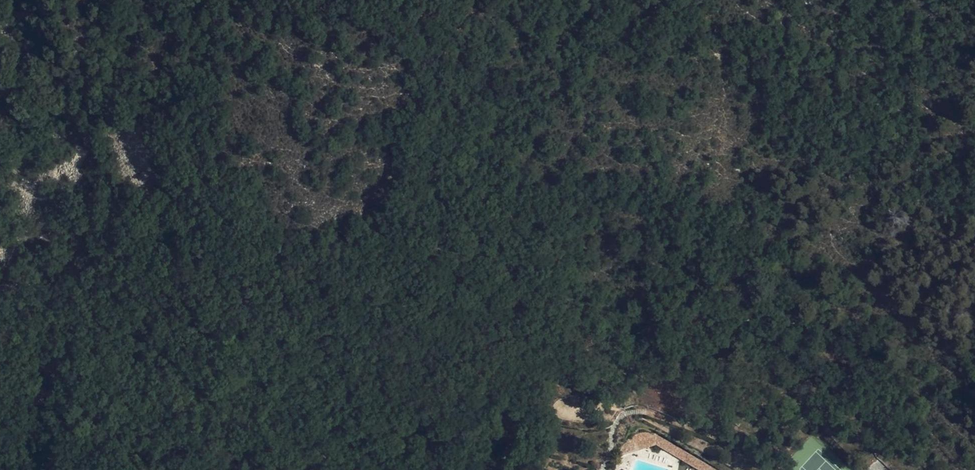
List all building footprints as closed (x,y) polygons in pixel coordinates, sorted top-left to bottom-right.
[(615,443),(616,453),(638,452),(672,461),(673,462),(676,454),(640,441),(615,443)] [(676,454),(673,462),(672,461),(670,465),(686,469),(719,469),(676,454)]
